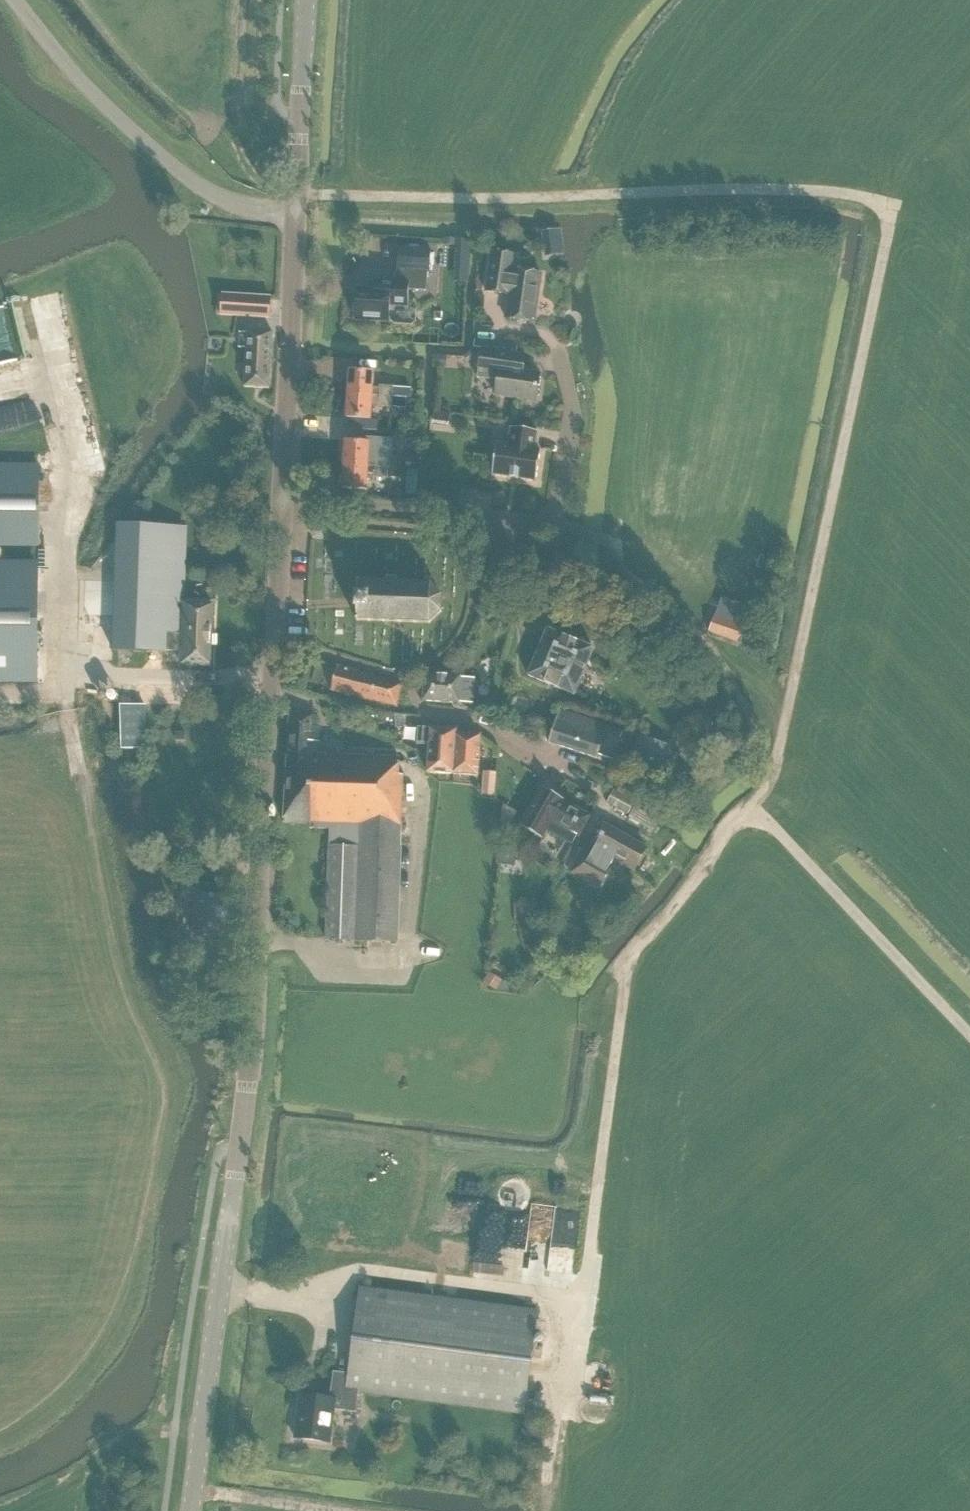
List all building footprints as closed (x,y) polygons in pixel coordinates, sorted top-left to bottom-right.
[(542,230),(543,243),(563,241),(561,228),(542,230)] [(397,282),(374,280),(374,291),(357,290),(356,303),(353,305),(353,311),(355,314),(355,318),(389,320),(390,304),(396,305),(396,299),(408,300),(409,289),(426,290),(427,272),(430,272),(431,249),(398,247),(397,270),(398,270),(397,282)] [(526,256),(502,253),(496,289),(509,291),(505,317),(535,321),(540,283),(522,280),(526,256)] [(223,316),(272,318),(273,298),(224,295),(223,316)] [(244,386),(269,387),(273,332),(248,330),(247,332),(240,332),(239,347),(247,348),(244,386)] [(521,370),(524,354),(482,348),(478,376),(498,379),(495,395),(536,401),(540,372),(521,370)] [(434,354),(433,367),(446,367),(447,355),(434,354)] [(411,397),(411,387),(393,387),(380,386),(380,389),(373,388),(374,372),(349,371),(348,394),(406,398),(411,397)] [(379,403),(379,406),(405,407),(406,398),(348,394),(347,417),(371,419),(372,403),(379,403)] [(535,481),(536,481),(541,449),(535,449),(537,430),(511,427),(509,445),(497,443),(492,475),(493,475),(493,474),(510,476),(510,477),(518,478),(519,478),(535,480),(535,481)] [(369,442),(345,441),(344,464),(399,468),(400,458),(376,456),(376,459),(368,459),(369,442)] [(406,458),(405,468),(418,468),(419,458),(406,458)] [(40,546),(40,465),(0,464),(0,546),(40,546)] [(399,478),(399,468),(344,464),(342,488),(367,489),(367,473),(375,473),(375,476),(399,478)] [(182,664),(210,665),(212,603),(184,602),(187,526),(119,524),(115,650),(167,652),(167,650),(182,650),(182,664)] [(314,537),(326,538),(327,528),(315,527),(314,537)] [(0,565),(0,679),(36,679),(37,565),(0,565)] [(355,608),(357,608),(356,620),(430,622),(442,611),(442,595),(431,583),(358,581),(358,592),(356,592),(355,608)] [(709,631),(740,642),(746,626),(715,615),(709,631)] [(528,675),(575,694),(594,648),(547,628),(528,675)] [(330,689),(394,708),(401,683),(337,665),(330,689)] [(458,702),(458,701),(472,701),(473,678),(460,677),(460,676),(425,674),(424,700),(458,702)] [(294,679),(293,689),(305,690),(307,681),(294,679)] [(145,705),(168,705),(168,686),(135,685),(135,704),(120,704),(121,748),(145,748),(145,705)] [(476,696),(475,710),(489,710),(490,697),(476,696)] [(608,725),(560,709),(549,742),(597,758),(598,755),(614,761),(624,731),(608,726),(608,725)] [(325,939),(397,942),(403,776),(398,775),(399,758),(318,753),(319,741),(312,741),(314,714),(289,713),(284,822),(310,823),(309,828),(329,829),(325,939)] [(429,744),(427,771),(453,773),(456,733),(456,728),(418,726),(417,743),(429,744)] [(478,774),(480,735),(456,733),(453,773),(478,774)] [(629,757),(648,763),(654,742),(636,736),(629,757)] [(481,794),(493,794),(495,771),(482,770),(481,794)] [(542,838),(552,821),(578,836),(590,817),(563,801),(564,800),(542,786),(519,825),(542,838)] [(615,789),(607,803),(628,814),(635,800),(615,789)] [(646,847),(602,822),(591,842),(597,846),(592,854),(583,849),(571,872),(599,889),(612,866),(610,864),(613,859),(634,870),(646,847)] [(548,860),(558,866),(566,852),(556,847),(548,860)] [(562,962),(577,968),(582,955),(567,950),(562,962)] [(483,981),(496,989),(502,980),(489,972),(483,981)] [(516,1182),(514,1182),(512,1182),(510,1182),(508,1183),(507,1184),(505,1186),(504,1187),(503,1189),(503,1191),(503,1193),(503,1195),(503,1197),(504,1198),(505,1200),(507,1201),(508,1202),(510,1203),(512,1204),(514,1204),(516,1204),(518,1203),(519,1202),(521,1201),(522,1200),(523,1198),(524,1197),(525,1195),(525,1193),(525,1191),(524,1189),(523,1187),(522,1186),(521,1184),(519,1183),(518,1182),(516,1182)] [(358,1392),(523,1414),(537,1310),(361,1287),(349,1373),(333,1371),(330,1399),(300,1394),(295,1437),(330,1442),(334,1409),(356,1412),(358,1392)]
